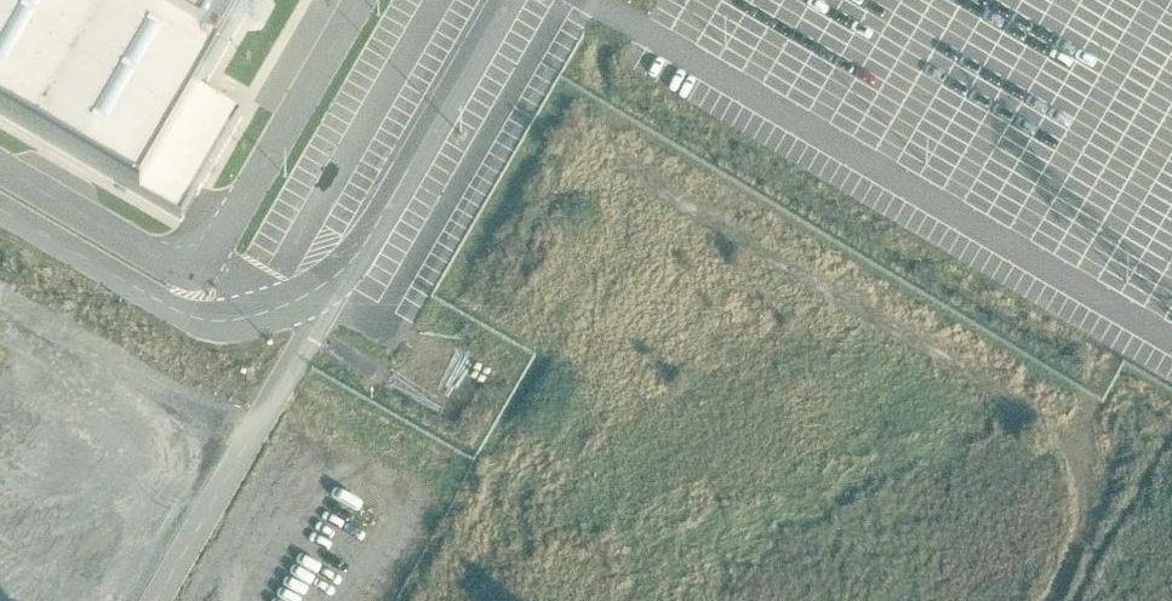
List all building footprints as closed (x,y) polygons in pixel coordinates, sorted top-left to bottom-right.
[(192,205),(246,113),(207,91),(260,0),(0,0),(0,94),(192,205)]
